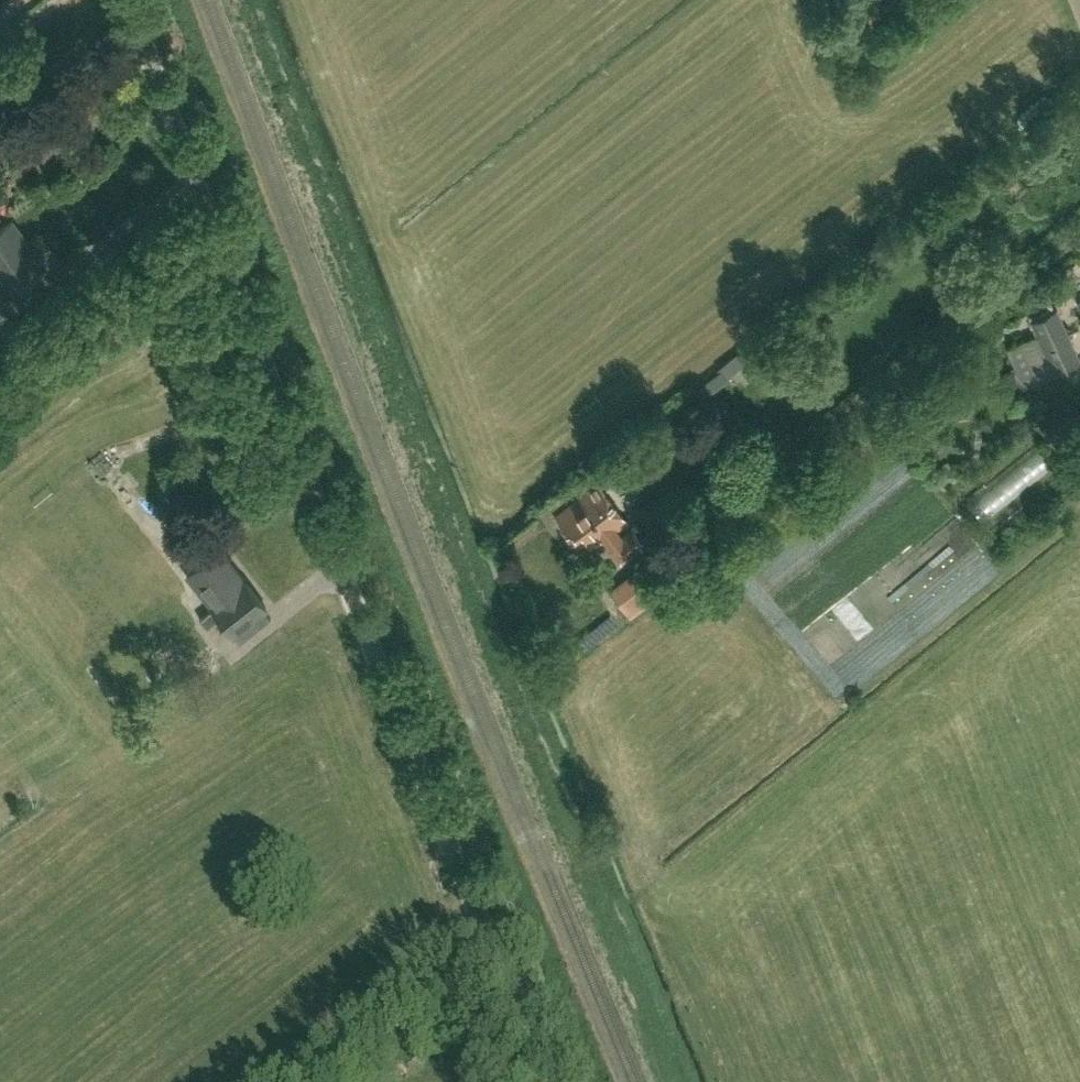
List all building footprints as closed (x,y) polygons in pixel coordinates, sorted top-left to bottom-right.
[(0,229),(0,296),(3,299),(45,267),(11,221),(0,229)] [(1079,364),(1079,362),(1056,311),(1029,323),(1036,336),(1007,349),(1025,389),(1079,364)] [(1004,488),(1021,506),(1067,464),(1050,446),(1004,488)] [(621,541),(614,531),(627,521),(600,486),(557,520),(585,556),(605,540),(623,564),(646,546),(634,531),(621,541)] [(270,617),(263,608),(266,606),(257,596),(220,550),(220,549),(219,548),(186,576),(186,577),(189,575),(204,594),(202,595),(213,608),(200,618),(207,627),(220,617),(233,633),(240,641),(270,617)] [(629,618),(672,585),(652,559),(609,593),(629,618)]
